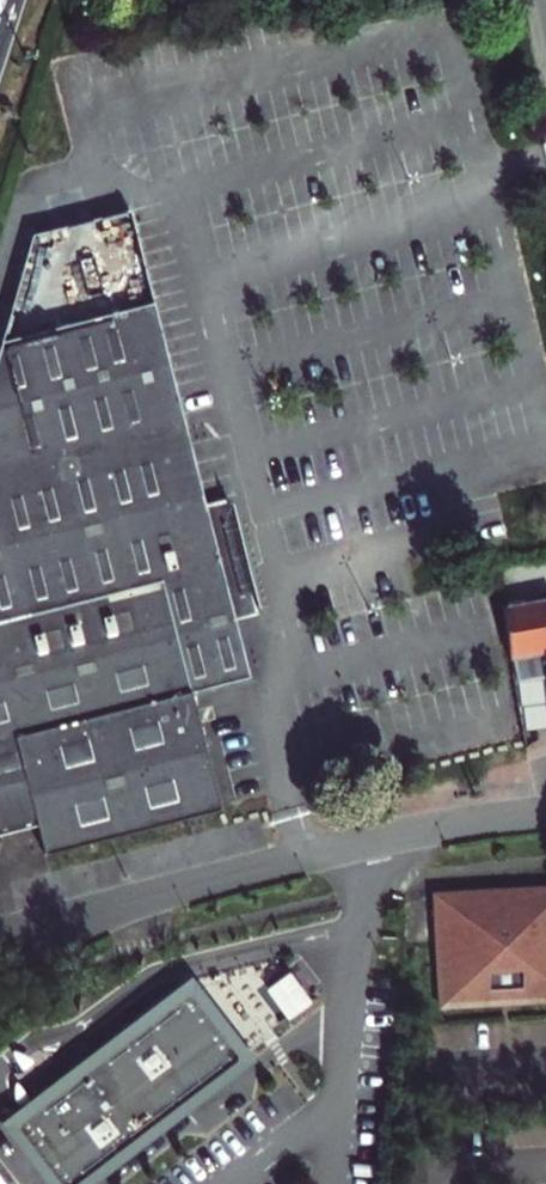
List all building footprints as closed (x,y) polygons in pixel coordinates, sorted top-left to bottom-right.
[(0,366),(0,837),(38,827),(45,856),(226,809),(196,694),(255,679),(240,621),(264,615),(233,495),(211,501),(152,275),(95,290),(101,315),(8,339),(0,366)] [(502,607),(521,734),(545,730),(545,598),(502,607)] [(458,887),(462,1001),(545,997),(545,883),(458,887)] [(285,1014),(308,997),(285,966),(262,984),(285,1014)] [(55,1183),(72,1183),(101,1163),(105,1168),(115,1161),(112,1156),(159,1122),(162,1127),(170,1121),(167,1116),(234,1068),(186,999),(74,1079),(12,1123),(55,1183)]
